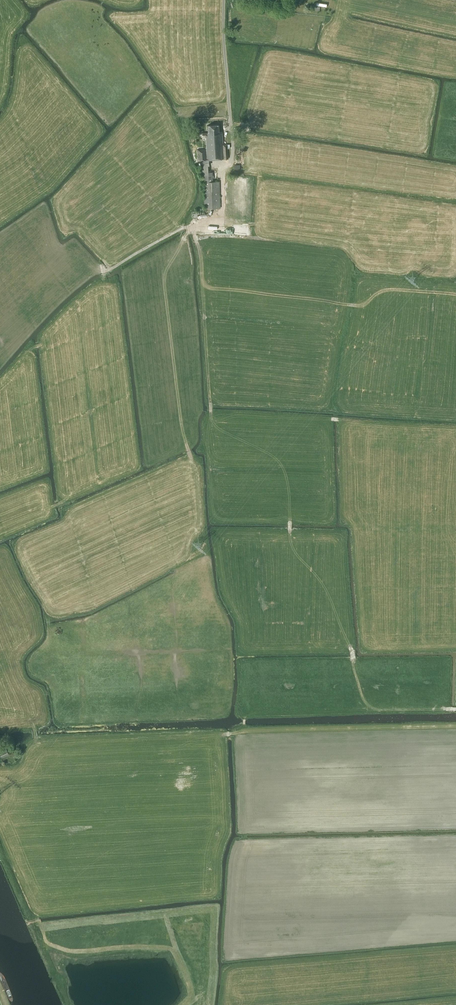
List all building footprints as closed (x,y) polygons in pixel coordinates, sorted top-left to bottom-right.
[(207,149),(198,149),(199,160),(228,158),(227,144),(223,144),(222,131),(220,131),(219,124),(207,124),(207,132),(202,132),(203,136),(206,136),(207,149)] [(213,181),(213,175),(203,175),(204,208),(221,207),(220,181),(213,181)] [(204,207),(196,207),(196,210),(192,210),(192,217),(198,217),(198,213),(204,214),(204,207)] [(6,747),(2,750),(0,751),(0,753),(2,757),(9,753),(6,747)]
